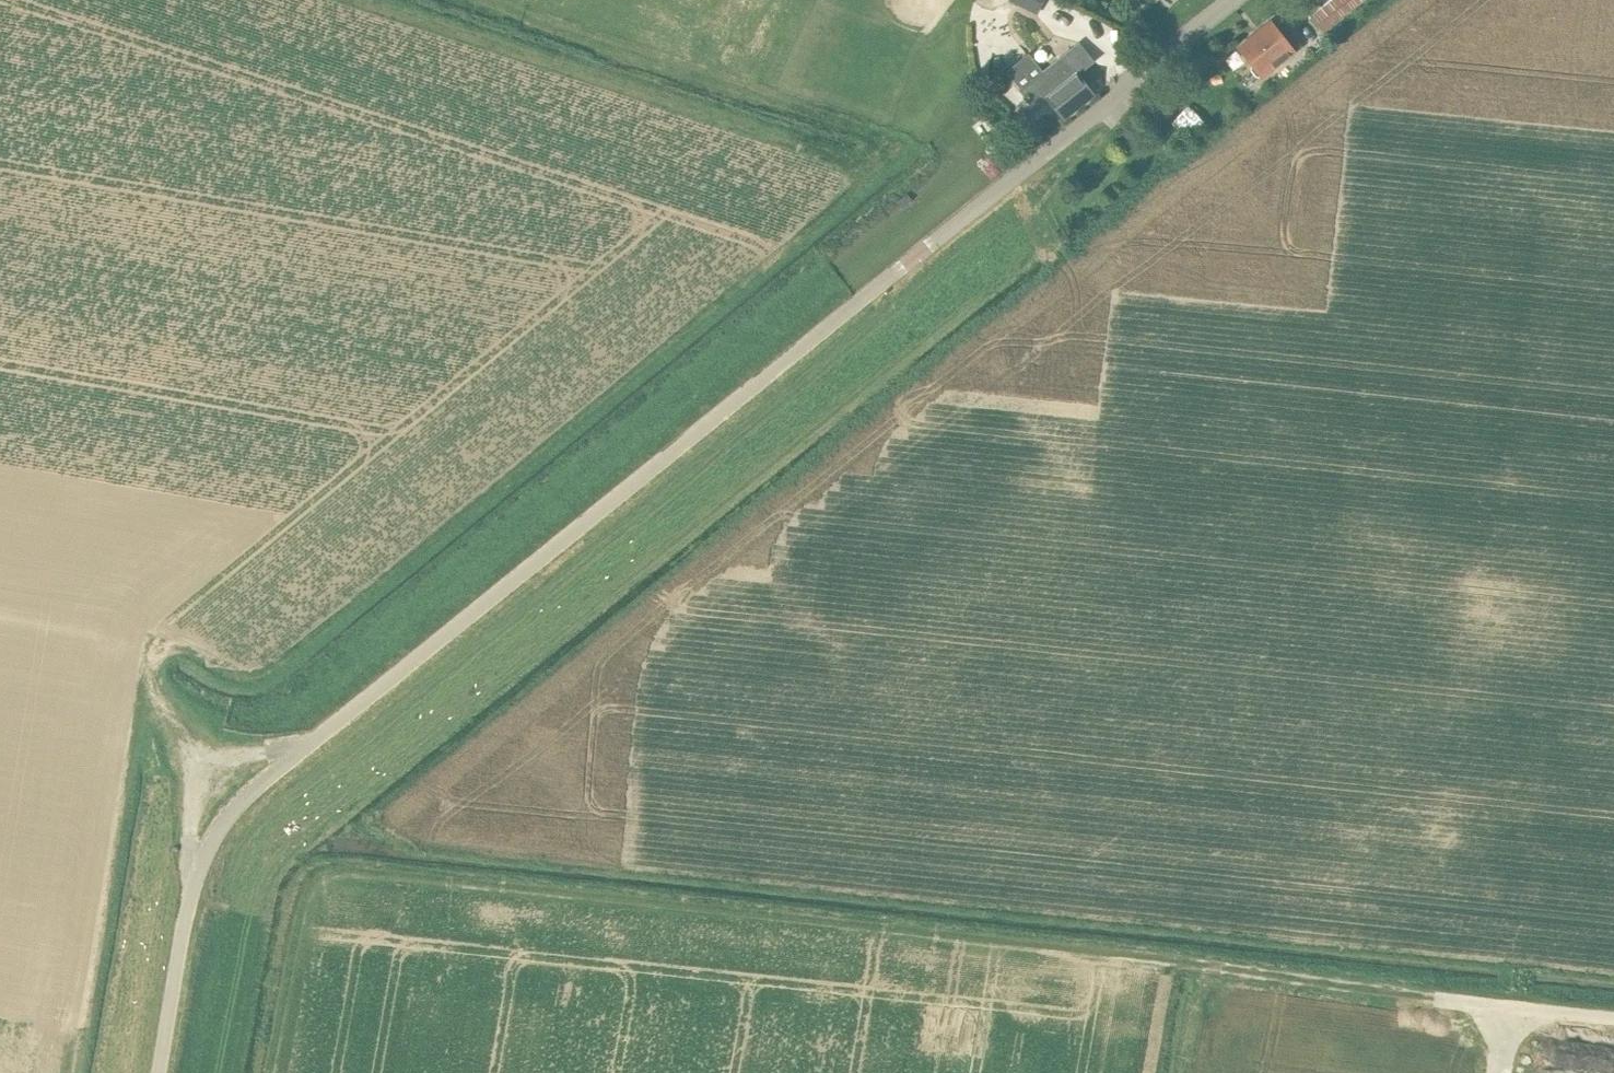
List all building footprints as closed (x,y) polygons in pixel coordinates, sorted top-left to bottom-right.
[(1009,1),(1023,8),(1033,13),(1038,15),(1045,0),(1010,0),(1009,1)] [(1304,7),(1324,32),(1363,0),(1312,0),(1304,7)] [(1271,22),(1239,47),(1254,67),(1250,70),(1256,77),(1262,77),(1302,47),(1287,29),(1280,34),(1271,22)] [(1017,62),(1006,71),(1021,90),(1035,108),(1048,98),(1051,102),(1065,120),(1095,96),(1093,94),(1078,75),(1095,61),(1080,43),(1062,57),(1043,72),(1029,53),(1017,62)] [(1184,112),(1172,123),(1191,144),(1204,133),(1209,128),(1199,118),(1189,107),(1184,112)]
